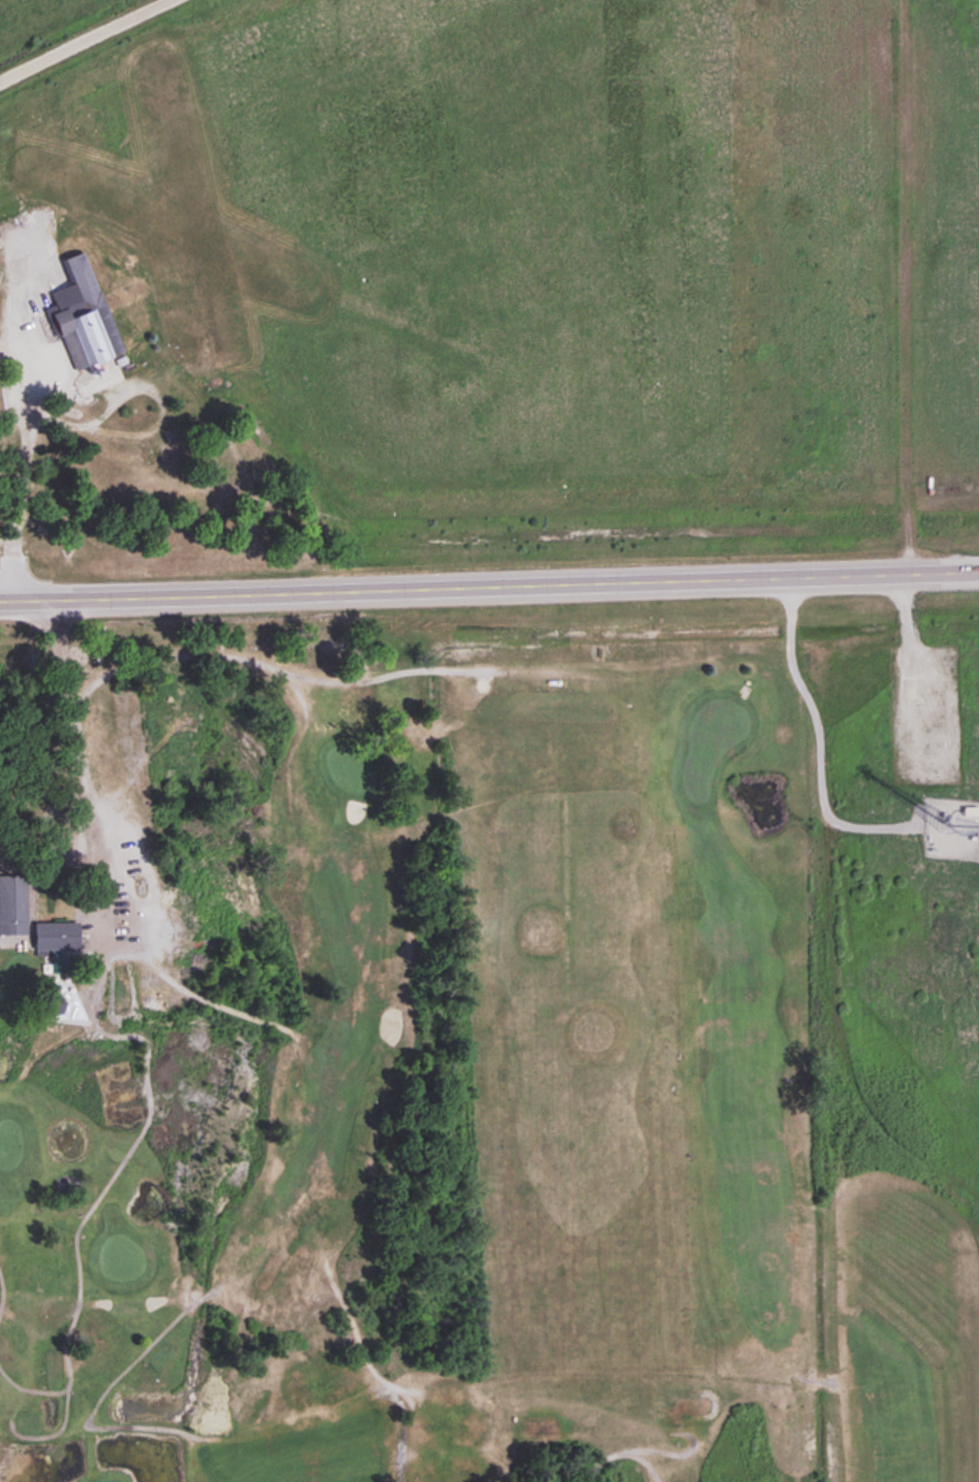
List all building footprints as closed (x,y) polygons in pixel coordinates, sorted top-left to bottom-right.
[(119,351),(83,248),(59,256),(71,289),(57,293),(61,305),(48,309),(69,369),(119,351)] [(23,930),(23,878),(0,878),(0,930),(23,930)] [(73,918),(28,918),(28,945),(73,945),(73,918)]
